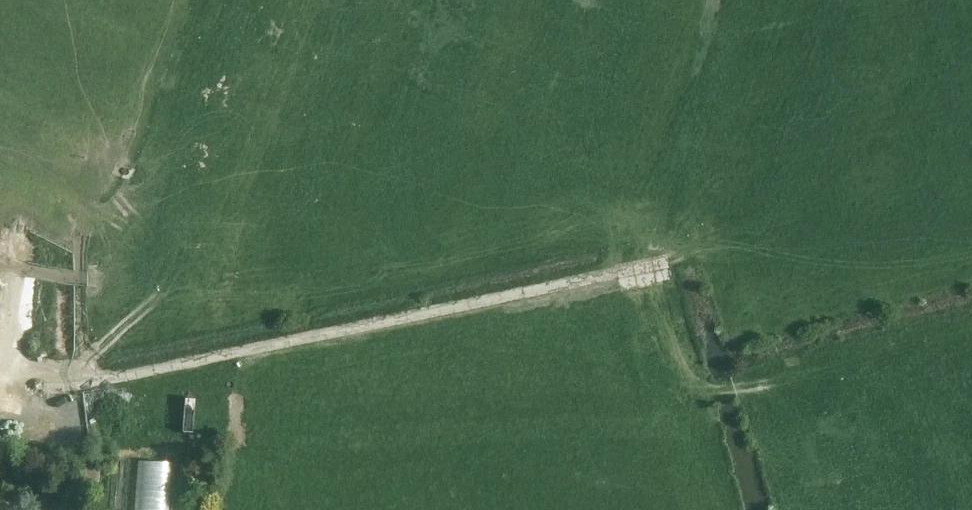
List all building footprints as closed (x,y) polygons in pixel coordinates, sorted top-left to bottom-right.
[(172,464),(137,463),(134,509),(170,509),(172,464)]
